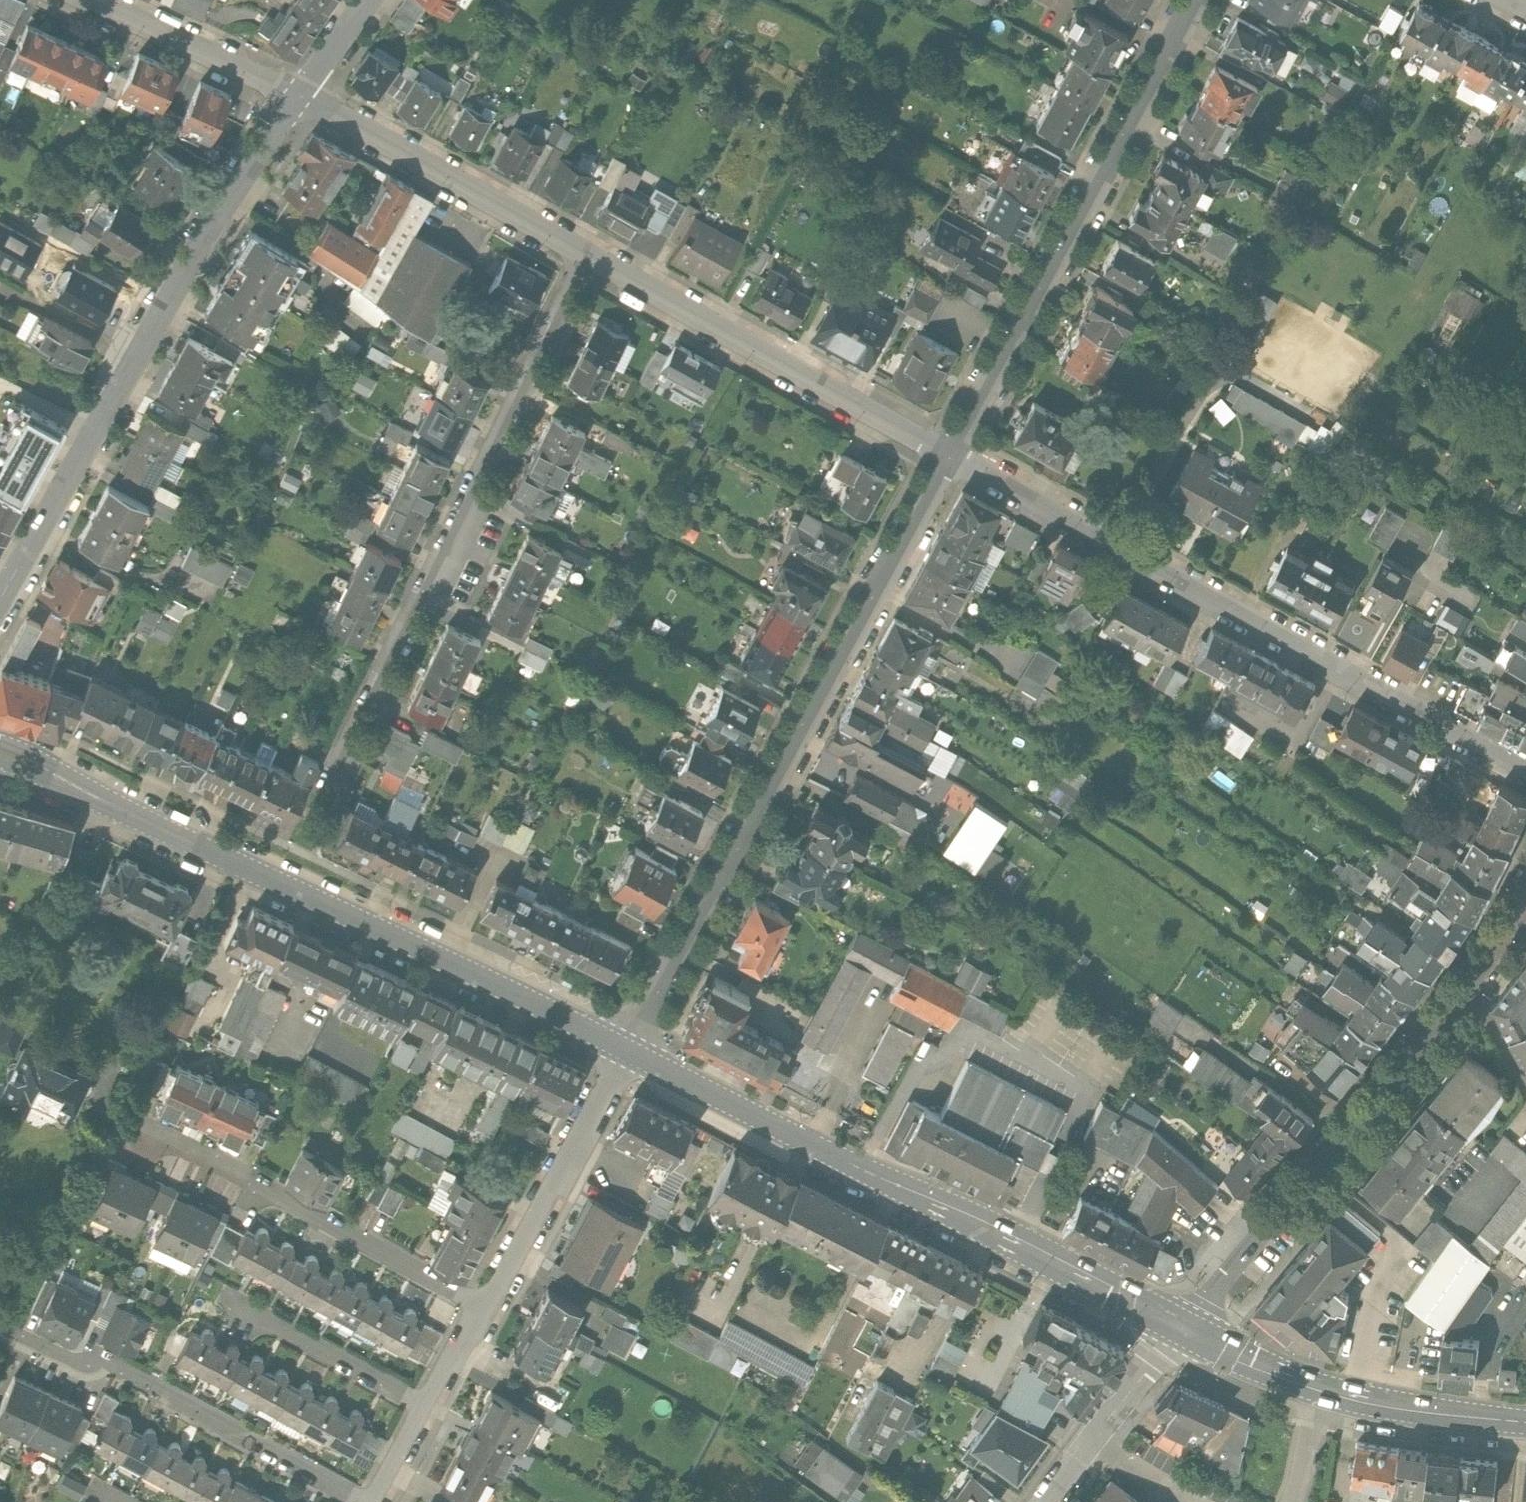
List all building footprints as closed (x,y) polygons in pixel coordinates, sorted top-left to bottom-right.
[(13,25),(24,1),(21,0),(0,0),(0,18),(13,25)] [(169,6),(202,20),(211,0),(172,0),(169,6)] [(277,22),(267,37),(294,56),(321,18),(295,0),(293,0),(277,22)] [(334,1),(333,0),(295,0),(321,18),(334,1)] [(423,0),(402,0),(389,19),(408,32),(424,8),(423,0)] [(443,11),(450,0),(428,0),(443,11)] [(1114,2),(1139,15),(1147,0),(1111,0),(1114,2)] [(1298,0),(1250,0),(1269,10),(1277,14),(1288,20),(1298,0)] [(1133,26),(1139,15),(1114,2),(1108,12),(1133,26)] [(1417,44),(1430,51),(1447,19),(1431,10),(1430,6),(1428,3),(1425,3),(1421,4),(1418,2),(1400,34),(1406,37),(1402,43),(1414,50),(1417,44)] [(1266,17),(1273,21),(1277,14),(1269,10),(1266,17)] [(1066,50),(1074,55),(1108,73),(1128,36),(1085,13),(1082,18),(1076,15),(1064,36),(1071,39),(1066,50)] [(257,30),(267,37),(277,22),(267,16),(257,30)] [(1237,17),(1223,43),(1223,44),(1244,55),(1270,69),(1271,67),(1282,73),(1294,50),(1283,44),(1284,42),(1275,37),(1278,32),(1268,27),(1265,32),(1237,17)] [(3,44),(13,25),(0,18),(0,52),(3,44)] [(1446,61),(1458,67),(1476,34),(1447,19),(1430,51),(1420,67),(1437,77),(1446,61)] [(8,66),(28,75),(48,31),(34,25),(34,27),(27,24),(15,49),(7,66),(8,66)] [(28,75),(68,94),(89,50),(48,31),(28,75)] [(1459,89),(1476,99),(1503,50),(1476,34),(1458,67),(1468,73),(1459,89)] [(3,44),(0,52),(0,83),(8,66),(7,66),(15,49),(3,44)] [(1239,65),(1244,55),(1223,44),(1218,54),(1239,65)] [(352,79),(378,96),(383,87),(395,69),(401,59),(376,45),(373,51),(365,53),(354,68),(358,70),(352,79)] [(102,56),(89,50),(68,94),(88,103),(89,103),(96,87),(108,61),(101,58),(102,56)] [(1514,96),(1525,75),(1525,63),(1503,50),(1476,99),(1492,108),(1502,89),(1513,95),(1505,109),(1507,110),(1514,96)] [(611,70),(620,58),(612,52),(603,65),(611,70)] [(119,95),(139,104),(158,62),(137,53),(127,77),(119,95)] [(1074,55),(1057,88),(1090,106),(1108,73),(1074,55)] [(178,72),(158,62),(139,104),(154,111),(156,106),(161,108),(178,72)] [(401,72),(395,69),(383,87),(403,100),(414,81),(416,78),(419,72),(405,64),(401,72)] [(462,76),(471,81),(477,69),(468,64),(462,76)] [(1206,84),(1198,99),(1233,119),(1242,103),(1248,107),(1258,87),(1215,64),(1204,83),(1206,84)] [(116,72),(107,91),(101,105),(112,110),(119,95),(127,77),(116,72)] [(645,82),(632,74),(626,83),(639,91),(645,82)] [(1327,80),(1317,100),(1338,111),(1353,81),(1339,74),(1335,84),(1327,80)] [(1514,96),(1525,102),(1522,108),(1525,110),(1525,75),(1514,96)] [(470,82),(459,76),(448,97),(459,103),(470,82)] [(424,123),(441,92),(416,78),(414,81),(403,100),(398,109),(424,123)] [(183,118),(178,129),(197,138),(198,136),(210,141),(231,96),(199,82),(183,118)] [(107,91),(96,87),(89,103),(88,103),(86,108),(97,113),(101,105),(107,91)] [(1070,143),(1090,106),(1057,88),(1036,124),(1070,143)] [(1364,93),(1358,104),(1370,110),(1376,100),(1364,93)] [(1525,143),(1525,110),(1522,108),(1525,102),(1514,96),(1507,110),(1497,127),(1525,143)] [(1216,150),(1233,119),(1198,99),(1189,114),(1185,112),(1178,126),(1181,128),(1180,131),(1193,137),(1194,143),(1203,148),(1208,146),(1216,150)] [(464,104),(448,132),(475,147),(495,110),(485,104),(480,114),(464,104)] [(174,138),(178,129),(183,118),(172,113),(163,133),(174,138)] [(23,119),(13,114),(7,127),(16,131),(23,119)] [(547,130),(542,139),(543,140),(564,151),(574,134),(552,122),(547,130)] [(514,126),(496,159),(523,174),(543,140),(542,139),(547,130),(535,123),(528,135),(514,126)] [(305,157),(283,191),(316,212),(353,157),(312,132),(298,153),(305,157)] [(1016,154),(1021,156),(1022,154),(1054,171),(1061,158),(1025,139),(1016,154)] [(145,160),(131,182),(165,205),(190,168),(154,144),(144,160),(145,160)] [(1515,172),(1525,179),(1525,153),(1515,172)] [(561,156),(544,186),(572,201),(595,161),(581,154),(576,164),(561,156)] [(1012,162),(1001,183),(1037,202),(1054,171),(1022,154),(1021,156),(1017,165),(1012,162)] [(1159,174),(1151,189),(1185,208),(1191,196),(1204,202),(1210,189),(1199,182),(1201,178),(1203,175),(1198,172),(1184,164),(1182,165),(1163,155),(1153,171),(1159,174)] [(599,183),(610,189),(624,164),(626,165),(627,164),(614,156),(599,183)] [(1205,160),(1198,172),(1203,175),(1201,178),(1225,191),(1233,175),(1205,160)] [(640,173),(626,165),(624,164),(596,215),(634,236),(641,223),(656,232),(658,229),(675,199),(676,196),(654,184),(649,194),(634,186),(640,173)] [(1310,184),(1285,170),(1272,193),(1297,207),(1310,184)] [(350,237),(376,255),(414,188),(386,173),(350,237)] [(1019,235),(1037,202),(1001,183),(994,195),(985,190),(974,211),(980,214),(1000,225),(1019,235)] [(433,199),(414,188),(376,255),(358,288),(387,309),(412,327),(429,339),(471,265),(414,232),(433,199)] [(1128,218),(1146,228),(1148,230),(1165,240),(1167,240),(1185,208),(1151,189),(1143,204),(1138,201),(1128,218)] [(1525,201),(1513,194),(1505,208),(1518,215),(1525,201)] [(658,229),(669,235),(685,205),(675,199),(658,229)] [(667,238),(677,244),(693,216),(695,217),(699,210),(686,203),(685,205),(669,235),(667,238)] [(99,234),(132,255),(133,254),(135,255),(143,243),(141,242),(151,225),(118,204),(102,228),(89,219),(81,231),(95,241),(99,234)] [(33,223),(48,229),(53,218),(38,211),(33,223)] [(1000,225),(980,214),(975,223),(995,235),(1000,225)] [(718,283),(741,242),(695,217),(693,216),(677,244),(672,255),(703,272),(702,274),(718,283)] [(952,267),(991,287),(1001,269),(973,254),(981,240),(940,218),(932,233),(928,231),(919,248),(930,253),(953,265),(952,267)] [(1236,236),(1203,218),(1198,227),(1211,234),(1205,246),(1225,257),(1236,236)] [(56,220),(50,232),(87,253),(95,241),(81,231),(77,229),(76,231),(56,220)] [(354,285),(358,288),(376,255),(350,237),(328,222),(307,251),(354,285)] [(23,276),(40,245),(0,223),(0,263),(23,276)] [(1159,251),(1165,240),(1148,230),(1146,228),(1140,240),(1159,251)] [(265,318),(286,285),(289,287),(298,271),(292,267),(297,259),(257,234),(257,233),(250,229),(216,285),(220,287),(204,314),(226,327),(250,342),(255,334),(261,337),(270,321),(265,318)] [(1362,234),(1355,230),(1351,237),(1358,241),(1362,234)] [(1116,239),(1102,265),(1138,284),(1152,259),(1116,239)] [(1393,249),(1384,244),(1379,253),(1387,258),(1393,249)] [(745,267),(757,274),(770,252),(757,245),(745,267)] [(1426,252),(1416,247),(1405,266),(1415,272),(1426,252)] [(953,265),(930,253),(924,266),(946,277),(952,267),(953,265)] [(504,254),(488,289),(529,308),(546,270),(528,262),(527,265),(504,254)] [(115,287),(73,264),(56,295),(102,319),(111,303),(107,301),(115,287)] [(751,302),(792,325),(808,296),(783,283),(784,276),(770,268),(751,302)] [(814,287),(786,272),(784,276),(783,283),(808,296),(814,287)] [(923,277),(917,288),(937,298),(943,287),(923,277)] [(1455,284),(1443,307),(1473,323),(1484,302),(1478,299),(1479,297),(1455,284)] [(375,324),(387,309),(358,288),(354,285),(341,301),(375,324)] [(1087,302),(1077,320),(1113,340),(1118,331),(1122,334),(1132,315),(1127,312),(1131,305),(1096,286),(1094,289),(1090,286),(1083,299),(1087,302)] [(891,316),(889,315),(841,289),(839,288),(831,303),(813,336),(865,364),(883,331),(891,316)] [(913,288),(903,308),(907,311),(926,321),(936,301),(913,288)] [(964,297),(980,306),(985,297),(969,288),(964,297)] [(1276,302),(1253,289),(1243,307),(1266,320),(1276,302)] [(902,321),(907,311),(903,308),(895,304),(889,315),(891,316),(883,331),(893,336),(902,321)] [(14,333),(77,366),(91,341),(28,307),(14,333)] [(920,331),(926,321),(907,311),(902,321),(920,331)] [(598,318),(582,349),(613,364),(628,333),(621,330),(623,324),(615,320),(612,326),(598,318)] [(317,336),(349,360),(361,343),(329,319),(317,336)] [(1099,364),(1113,340),(1077,320),(1071,322),(1066,331),(1068,337),(1057,355),(1098,377),(1104,367),(1099,364)] [(244,353),(250,342),(226,327),(214,348),(233,358),(238,348),(244,353)] [(454,366),(459,354),(434,343),(429,339),(412,327),(404,341),(454,366)] [(392,338),(376,331),(371,342),(387,349),(392,338)] [(917,331),(890,379),(896,382),(894,386),(916,398),(918,395),(931,402),(958,354),(917,331)] [(190,335),(175,362),(210,381),(216,368),(225,373),(233,358),(214,348),(190,335)] [(669,383),(701,401),(720,367),(674,341),(667,354),(660,367),(661,368),(674,375),(669,383)] [(667,354),(656,348),(638,379),(651,386),(661,368),(660,367),(667,354)] [(598,393),(613,364),(582,349),(568,378),(582,386),(580,391),(588,396),(591,390),(598,393)] [(204,391),(210,381),(175,362),(159,392),(189,408),(196,411),(197,410),(206,393),(204,391)] [(446,383),(439,380),(434,391),(473,410),(487,381),(454,366),(446,383)] [(376,380),(360,371),(351,387),(367,395),(376,380)] [(875,373),(873,377),(883,383),(885,378),(875,373)] [(1231,383),(1224,396),(1233,401),(1231,404),(1277,430),(1296,440),(1297,437),(1327,453),(1336,444),(1329,440),(1315,433),(1316,430),(1231,383)] [(457,441),(473,410),(434,391),(418,422),(457,441)] [(1223,420),(1235,409),(1220,393),(1208,405),(1223,420)] [(332,397),(317,406),(325,421),(341,413),(332,397)] [(24,499),(65,425),(21,401),(0,439),(0,486),(24,499)] [(1018,425),(1011,438),(1070,472),(1091,435),(1032,401),(1025,413),(1016,408),(1009,420),(1018,425)] [(189,408),(178,427),(183,429),(183,431),(200,440),(212,418),(197,410),(196,411),(189,408)] [(148,411),(134,438),(169,456),(183,431),(183,429),(178,427),(148,411)] [(552,414),(538,442),(571,458),(579,443),(585,430),(552,414)] [(411,431),(389,420),(376,448),(391,455),(398,440),(405,443),(411,431)] [(1335,433),(1329,440),(1336,444),(1348,429),(1338,420),(1331,429),(1335,433)] [(606,426),(601,438),(628,451),(634,439),(606,426)] [(1293,446),(1296,440),(1277,430),(1274,435),(1293,446)] [(155,482),(169,456),(134,438),(119,464),(127,468),(155,483),(155,482)] [(403,466),(410,446),(398,441),(391,462),(403,466)] [(416,441),(403,468),(435,484),(449,457),(416,441)] [(557,486),(571,458),(538,442),(525,469),(557,486)] [(612,459),(579,443),(571,458),(605,475),(612,459)] [(821,488),(864,512),(885,473),(843,449),(821,488)] [(1194,450),(1166,500),(1230,535),(1256,488),(1211,463),(1213,460),(1194,450)] [(154,496),(160,485),(155,482),(155,483),(127,468),(121,479),(154,496)] [(422,511),(435,484),(403,468),(390,496),(422,511)] [(546,509),(557,486),(525,469),(511,496),(511,497),(539,511),(544,513),(546,509)] [(300,480),(286,472),(279,486),(293,494),(300,480)] [(108,485),(77,541),(117,563),(147,508),(148,507),(108,485)] [(154,496),(148,507),(147,508),(168,520),(181,496),(160,485),(154,496)] [(4,535),(24,499),(0,486),(0,533),(4,535)] [(572,493),(557,486),(546,509),(561,517),(572,493)] [(962,491),(938,534),(993,564),(1002,547),(983,537),(998,510),(962,491)] [(511,497),(511,496),(507,494),(501,506),(533,522),(539,511),(511,497)] [(409,539),(422,511),(390,496),(376,524),(409,539)] [(846,547),(855,531),(837,521),(838,519),(808,503),(800,518),(789,517),(785,535),(787,536),(805,545),(805,547),(810,550),(839,566),(842,565),(849,551),(846,547)] [(369,532),(375,519),(345,505),(339,517),(352,524),(369,532)] [(1404,517),(1385,506),(1368,536),(1388,547),(1404,517)] [(1037,532),(1015,520),(1003,541),(1025,553),(1037,532)] [(363,544),(369,532),(352,524),(346,536),(363,544)] [(1444,526),(1431,550),(1453,562),(1465,539),(1444,526)] [(526,534),(513,561),(546,577),(560,584),(562,579),(565,580),(572,567),(569,565),(571,561),(558,555),(560,550),(555,548),(526,534)] [(938,534),(924,560),(974,586),(979,589),(993,564),(938,534)] [(804,560),(810,550),(805,547),(805,545),(787,536),(781,548),(804,560)] [(561,537),(555,548),(560,550),(584,562),(590,551),(561,537)] [(367,544),(354,571),(386,586),(399,559),(367,544)] [(1059,544),(1048,563),(1037,583),(1066,599),(1073,586),(1078,589),(1085,577),(1090,579),(1097,565),(1059,544)] [(634,552),(621,546),(615,558),(628,564),(634,552)] [(191,547),(181,567),(221,587),(231,568),(191,547)] [(1268,583),(1301,602),(1325,559),(1318,556),(1314,562),(1288,547),(1268,583)] [(1413,572),(1383,556),(1364,590),(1375,596),(1367,609),(1381,617),(1399,585),(1404,588),(1413,572)] [(1027,577),(1037,583),(1048,563),(1038,557),(1027,577)] [(90,617),(107,586),(107,585),(93,578),(74,567),(71,569),(69,565),(58,559),(40,589),(46,592),(46,595),(52,596),(90,617)] [(1331,563),(1325,559),(1301,602),(1335,620),(1355,585),(1327,570),(1331,563)] [(965,602),(974,586),(924,560),(904,597),(949,621),(961,600),(965,602)] [(513,561),(500,587),(534,603),(546,577),(513,561)] [(780,587),(773,598),(808,618),(825,586),(782,563),(772,582),(780,587)] [(253,571),(238,564),(230,581),(245,588),(253,571)] [(107,586),(114,590),(120,578),(99,567),(93,578),(107,585),(107,586)] [(354,571),(340,598),(373,614),(386,586),(354,571)] [(520,632),(534,603),(500,587),(485,615),(520,632)] [(1132,650),(1136,643),(1156,608),(1124,590),(1118,600),(1113,597),(1109,604),(1114,606),(1100,631),(1132,650)] [(359,641),(373,614),(340,598),(327,626),(359,641)] [(773,598),(756,628),(792,647),(808,618),(773,598)] [(1095,620),(1081,602),(1062,616),(1076,635),(1095,620)] [(145,604),(134,628),(149,635),(160,611),(145,604)] [(1188,626),(1156,608),(1136,643),(1168,660),(1188,626)] [(163,610),(150,635),(166,643),(178,618),(163,610)] [(25,617),(0,662),(10,666),(14,659),(17,660),(22,652),(25,652),(39,625),(25,617)] [(894,617),(876,649),(920,673),(925,676),(935,657),(923,650),(932,634),(919,626),(917,630),(894,617)] [(777,676),(792,647),(756,628),(746,622),(741,631),(752,637),(741,656),(777,676)] [(446,623),(432,652),(467,668),(480,639),(446,623)] [(1437,625),(1428,641),(1429,641),(1425,650),(1435,655),(1449,631),(1437,625)] [(1403,627),(1383,662),(1410,676),(1425,650),(1429,641),(1428,641),(1403,627)] [(1229,681),(1230,679),(1248,648),(1212,629),(1194,661),(1229,681)] [(529,635),(517,659),(541,670),(552,647),(529,635)] [(1520,684),(1525,676),(1494,658),(1466,640),(1455,656),(1475,668),(1478,663),(1520,684)] [(1494,658),(1525,676),(1525,677),(1525,656),(1515,649),(1516,647),(1504,640),(1494,658)] [(601,650),(594,646),(590,653),(597,657),(601,650)] [(1316,686),(1248,648),(1230,679),(1242,686),(1239,691),(1282,715),(1285,709),(1299,717),(1316,686)] [(876,649),(863,673),(897,691),(907,696),(920,673),(876,649)] [(1016,686),(1059,712),(1065,701),(1054,695),(1063,680),(1069,683),(1074,674),(1069,670),(1070,669),(1039,650),(1016,686)] [(432,652),(419,679),(453,695),(467,668),(432,652)] [(738,682),(744,670),(722,657),(715,670),(738,682)] [(32,722),(47,680),(10,666),(0,662),(0,663),(0,711),(32,722)] [(274,671),(262,665),(256,678),(268,684),(274,671)] [(1165,665),(1154,685),(1176,698),(1187,677),(1165,665)] [(48,678),(47,680),(32,722),(57,731),(61,720),(71,722),(74,712),(82,690),(90,674),(67,666),(62,683),(48,678)] [(863,673),(851,695),(927,737),(933,724),(891,701),(897,691),(863,673)] [(102,727),(105,728),(123,690),(90,674),(82,690),(74,712),(93,722),(94,726),(99,728),(102,727)] [(441,722),(453,695),(419,679),(406,705),(441,722)] [(1489,695),(1525,713),(1525,693),(1497,680),(1489,695)] [(1489,695),(1466,684),(1455,707),(1525,743),(1525,713),(1489,695)] [(214,702),(228,709),(235,693),(221,686),(214,702)] [(705,718),(711,721),(730,731),(743,738),(760,706),(722,686),(705,718)] [(153,705),(123,690),(105,728),(135,743),(153,705)] [(579,697),(570,693),(565,703),(574,707),(579,697)] [(851,695),(838,719),(882,744),(888,734),(931,758),(939,744),(927,737),(851,695)] [(1139,703),(1129,719),(1138,725),(1140,723),(1150,729),(1157,717),(1147,711),(1148,709),(1139,703)] [(184,721),(153,705),(135,743),(166,758),(184,721)] [(1354,706),(1342,727),(1336,738),(1337,739),(1372,758),(1390,726),(1354,706)] [(1240,756),(1253,737),(1214,712),(1201,731),(1240,756)] [(1330,752),(1337,739),(1336,738),(1342,727),(1321,716),(1309,738),(1330,752)] [(923,766),(882,744),(838,719),(825,743),(864,765),(865,763),(923,795),(933,776),(921,770),(923,766)] [(215,736),(184,721),(166,758),(196,774),(215,736)] [(711,721),(699,742),(718,753),(730,731),(711,721)] [(196,774),(222,786),(240,748),(228,742),(235,728),(221,722),(215,736),(196,774)] [(403,777),(419,745),(408,740),(410,736),(390,727),(381,744),(389,757),(384,768),(386,769),(403,777)] [(463,748),(426,730),(419,745),(455,762),(463,748)] [(660,763),(668,766),(690,778),(713,791),(730,759),(718,753),(699,742),(677,731),(674,731),(666,745),(664,745),(659,756),(660,763)] [(255,756),(240,748),(222,786),(219,790),(235,797),(237,794),(250,800),(268,763),(275,748),(263,742),(255,756)] [(533,754),(524,770),(541,779),(550,762),(533,754)] [(292,775),(268,763),(250,800),(289,819),(317,763),(301,755),(292,775)] [(1092,778),(1071,764),(1048,798),(1067,810),(1092,778)] [(644,782),(645,781),(678,799),(690,778),(668,766),(662,777),(644,767),(638,779),(644,782)] [(403,777),(386,769),(379,784),(395,792),(398,787),(403,777)] [(844,796),(886,819),(919,836),(926,840),(932,827),(929,818),(924,815),(916,818),(912,804),(856,774),(844,796)] [(1476,806),(1488,812),(1493,801),(1480,796),(1446,774),(1440,784),(1476,806)] [(402,789),(395,803),(406,808),(412,795),(405,791),(411,781),(403,777),(398,787),(402,789)] [(702,812),(678,799),(645,781),(644,782),(636,799),(654,808),(644,825),(683,847),(702,812)] [(1493,801),(1488,812),(1520,827),(1525,815),(1525,799),(1500,787),(1493,801)] [(15,846),(28,808),(0,800),(0,842),(15,846)] [(1006,823),(975,802),(942,850),(990,883),(1007,859),(996,852),(1001,845),(994,841),(1006,823)] [(814,824),(804,841),(843,861),(851,846),(857,849),(866,832),(847,821),(849,818),(847,813),(841,810),(836,813),(835,815),(818,805),(809,822),(814,824)] [(330,837),(336,840),(351,809),(345,806),(330,837)] [(76,821),(28,808),(15,846),(11,860),(32,867),(36,852),(60,859),(63,860),(69,841),(76,821)] [(364,857),(380,824),(381,823),(351,809),(336,840),(335,843),(364,857)] [(1059,819),(1046,810),(1039,820),(1052,829),(1059,819)] [(1508,852),(1520,827),(1488,812),(1482,826),(1457,815),(1452,826),(1508,852)] [(480,834),(500,844),(509,825),(489,815),(480,834)] [(513,819),(509,825),(500,844),(522,855),(534,829),(513,819)] [(909,856),(919,836),(886,819),(877,836),(898,847),(897,850),(909,856)] [(1430,820),(1424,831),(1436,837),(1442,826),(1430,820)] [(364,857),(401,874),(417,842),(380,824),(364,857)] [(462,831),(448,825),(443,835),(472,849),(477,839),(474,837),(476,833),(464,827),(462,831)] [(1417,845),(1490,888),(1506,857),(1472,841),(1464,856),(1459,852),(1458,848),(1436,837),(1424,831),(1417,845)] [(1379,852),(1404,869),(1409,859),(1411,857),(1381,837),(1373,848),(1379,852)] [(63,860),(60,859),(59,864),(77,870),(95,850),(69,841),(63,860)] [(833,878),(843,861),(804,841),(796,857),(790,855),(779,872),(781,873),(779,879),(798,890),(803,893),(808,891),(810,888),(829,898),(838,881),(833,878)] [(401,874),(429,888),(445,856),(417,842),(401,874)] [(656,844),(650,855),(671,866),(677,856),(656,844)] [(1474,916),(1490,888),(1417,845),(1411,857),(1409,859),(1444,880),(1437,891),(1474,916)] [(634,846),(611,889),(627,897),(648,908),(652,910),(660,894),(666,894),(669,889),(666,883),(675,868),(671,866),(650,855),(634,846)] [(1404,869),(1379,852),(1377,867),(1397,880),(1404,869)] [(475,870),(445,856),(429,888),(459,902),(475,870)] [(112,900),(136,913),(154,876),(140,868),(137,863),(129,858),(125,860),(121,859),(115,871),(110,869),(102,882),(102,883),(105,885),(100,894),(112,900)] [(519,892),(531,897),(545,868),(527,859),(516,882),(523,885),(519,892)] [(1336,874),(1360,890),(1370,875),(1346,859),(1336,874)] [(1405,902),(1413,891),(1431,903),(1415,930),(1418,932),(1449,954),(1474,916),(1437,891),(1404,869),(1397,880),(1392,888),(1388,884),(1385,888),(1405,902)] [(108,909),(112,900),(100,894),(105,885),(102,883),(102,882),(89,875),(73,906),(91,915),(97,904),(108,909)] [(173,886),(154,876),(136,913),(161,926),(173,933),(176,927),(192,896),(189,894),(188,889),(179,885),(173,886)] [(793,900),(798,890),(779,879),(773,890),(793,900)] [(480,912),(515,930),(531,897),(519,892),(496,880),(480,912)] [(1268,904),(1256,896),(1249,908),(1261,916),(1268,904)] [(561,912),(531,897),(515,930),(544,944),(561,912)] [(636,930),(648,908),(627,897),(615,919),(636,930)] [(742,950),(737,959),(756,969),(758,971),(759,969),(763,972),(768,971),(774,959),(773,954),(769,952),(788,916),(754,897),(734,933),(736,934),(731,944),(742,950)] [(273,966),(276,961),(292,926),(253,907),(245,923),(236,918),(225,943),(251,955),(273,966)] [(1344,917),(1355,925),(1361,917),(1349,909),(1344,917)] [(544,944),(573,958),(589,926),(561,912),(544,944)] [(1431,976),(1449,954),(1418,932),(1408,946),(1403,943),(1406,937),(1377,918),(1367,932),(1431,976)] [(173,933),(161,926),(157,935),(168,941),(160,956),(182,968),(198,938),(176,927),(173,933)] [(316,996),(333,1005),(356,958),(292,926),(276,961),(323,983),(316,996)] [(630,946),(589,926),(573,958),(609,976),(617,960),(622,963),(630,946)] [(1415,996),(1431,976),(1367,932),(1358,946),(1387,965),(1389,962),(1394,965),(1386,976),(1415,996)] [(947,1028),(956,1012),(967,990),(856,933),(813,1014),(800,1039),(825,1052),(869,967),(897,982),(888,997),(897,1002),(931,1019),(947,1028)] [(743,976),(750,980),(756,969),(737,959),(728,954),(722,965),(743,976)] [(216,1044),(232,1052),(265,984),(273,966),(251,955),(219,1025),(224,1028),(216,1044)] [(394,1035),(403,1019),(419,988),(356,958),(333,1005),(394,1035)] [(966,960),(955,981),(981,995),(993,975),(966,960)] [(1397,1018),(1415,996),(1386,976),(1382,974),(1374,985),(1342,962),(1333,975),(1336,977),(1397,1018)] [(1512,1036),(1525,1027),(1525,971),(1523,968),(1495,1005),(1512,1036)] [(212,983),(191,973),(176,1004),(178,1005),(170,1023),(185,1031),(194,1013),(197,1014),(212,983)] [(737,988),(712,975),(706,987),(701,984),(695,995),(700,998),(681,1035),(776,1084),(794,1049),(735,1018),(748,994),(737,988)] [(743,976),(737,988),(748,994),(735,1018),(794,1049),(800,1039),(813,1014),(750,980),(743,976)] [(1359,1004),(1349,1016),(1380,1038),(1397,1018),(1336,977),(1331,983),(1328,981),(1324,987),(1351,1005),(1355,1000),(1359,1004)] [(286,994),(265,984),(232,1052),(253,1062),(286,994)] [(419,1073),(431,1049),(455,1005),(419,988),(403,1019),(427,1031),(419,1049),(400,1040),(390,1058),(419,1073)] [(1011,1013),(967,990),(956,1012),(1000,1035),(1011,1013)] [(1364,1059),(1380,1038),(1349,1016),(1342,1026),(1319,1010),(1323,1004),(1310,994),(1296,1015),(1304,1020),(1364,1059)] [(1182,1012),(1161,999),(1145,1024),(1166,1037),(1170,1032),(1182,1012)] [(912,1055),(931,1019),(897,1002),(861,1072),(884,1083),(901,1049),(912,1055)] [(513,1091),(517,1093),(538,1046),(455,1005),(431,1049),(498,1083),(513,1091)] [(1339,1091),(1364,1059),(1304,1020),(1283,1044),(1339,1091)] [(1525,1062),(1525,1027),(1512,1036),(1525,1062)] [(1192,1070),(1203,1054),(1170,1032),(1166,1037),(1159,1048),(1163,1050),(1173,1057),(1192,1070)] [(584,1068),(538,1046),(517,1093),(532,1101),(538,1090),(565,1104),(584,1068)] [(89,1078),(25,1048),(21,1056),(18,1063),(13,1062),(9,1064),(7,1068),(8,1073),(11,1075),(1,1097),(21,1107),(28,1095),(55,1108),(60,1120),(66,1123),(81,1093),(86,1094),(91,1092),(93,1088),(92,1083),(89,1078)] [(1173,1057),(1163,1050),(1145,1077),(1155,1083),(1173,1057)] [(1203,1054),(1192,1070),(1237,1101),(1247,1088),(1251,1082),(1207,1050),(1203,1054)] [(1466,1053),(1429,1100),(1463,1127),(1500,1081),(1466,1053)] [(307,1056),(296,1077),(357,1109),(368,1088),(307,1056)] [(968,1061),(940,1115),(1012,1153),(1026,1160),(1041,1167),(1070,1114),(968,1061)] [(156,1107),(196,1127),(217,1083),(177,1064),(156,1107)] [(257,1103),(217,1083),(196,1127),(236,1146),(241,1136),(255,1107),(257,1103)] [(478,1127),(491,1134),(513,1091),(498,1083),(480,1117),(483,1119),(478,1127)] [(1263,1118),(1269,1124),(1294,1143),(1314,1120),(1282,1094),(1281,1095),(1269,1085),(1259,1098),(1258,1099),(1271,1109),(1263,1118)] [(1237,1101),(1258,1114),(1263,1118),(1271,1109),(1258,1099),(1259,1098),(1247,1088),(1237,1101)] [(691,1123),(633,1093),(612,1133),(654,1155),(643,1176),(658,1184),(668,1165),(684,1173),(699,1145),(684,1137),(691,1123)] [(1144,1108),(1126,1096),(1117,1109),(1137,1120),(1144,1108)] [(991,1195),(1012,1153),(940,1115),(912,1100),(890,1142),(991,1195)] [(1429,1100),(1383,1155),(1420,1186),(1466,1130),(1463,1127),(1429,1100)] [(1134,1166),(1136,1162),(1152,1128),(1137,1120),(1117,1109),(1102,1102),(1085,1138),(1134,1166)] [(276,1117),(255,1107),(241,1136),(262,1146),(276,1117)] [(389,1128),(423,1145),(445,1158),(455,1140),(400,1109),(389,1128)] [(542,1145),(549,1133),(529,1122),(522,1134),(542,1145)] [(1269,1124),(1248,1150),(1272,1170),(1294,1143),(1269,1124)] [(1221,1187),(1152,1128),(1136,1162),(1150,1174),(1145,1176),(1129,1212),(1142,1218),(1137,1227),(1161,1238),(1180,1199),(1198,1214),(1221,1187)] [(1470,1246),(1489,1261),(1504,1243),(1525,1259),(1525,1152),(1504,1134),(1491,1150),(1524,1177),(1470,1246)] [(390,1152),(401,1157),(410,1141),(398,1135),(390,1152)] [(438,1170),(445,1158),(423,1145),(416,1158),(438,1170)] [(284,1182),(323,1203),(334,1182),(331,1181),(338,1168),(303,1148),(284,1182)] [(797,1183),(733,1150),(707,1201),(771,1234),(774,1228),(797,1183)] [(1249,1197),(1272,1170),(1248,1150),(1225,1177),(1249,1197)] [(1026,1160),(1012,1153),(991,1195),(1004,1202),(1026,1160)] [(1421,1187),(1420,1186),(1383,1155),(1360,1183),(1399,1214),(1421,1187)] [(96,1176),(106,1180),(115,1161),(105,1156),(96,1176)] [(378,1175),(389,1180),(397,1163),(386,1158),(378,1175)] [(92,1208),(112,1217),(133,1174),(123,1169),(125,1165),(115,1161),(106,1180),(92,1208)] [(684,1173),(668,1165),(658,1184),(655,1189),(654,1189),(648,1199),(649,1199),(643,1210),(664,1221),(670,1210),(669,1210),(674,1199),(671,1198),(684,1173)] [(426,1203),(454,1218),(485,1235),(504,1201),(445,1169),(426,1203)] [(142,1179),(133,1174),(112,1217),(132,1227),(144,1201),(155,1179),(144,1174),(142,1179)] [(144,1201),(166,1212),(177,1190),(155,1179),(144,1201)] [(369,1195),(380,1200),(388,1184),(378,1179),(369,1195)] [(800,1179),(797,1183),(774,1228),(863,1274),(869,1263),(888,1225),(800,1179)] [(389,1182),(388,1184),(380,1200),(377,1205),(394,1214),(406,1191),(389,1182)] [(154,1237),(173,1247),(195,1204),(185,1200),(187,1195),(177,1190),(166,1212),(154,1237)] [(642,1224),(587,1195),(567,1231),(572,1233),(559,1258),(609,1285),(642,1224)] [(367,1220),(376,1204),(365,1198),(356,1213),(367,1220)] [(1065,1233),(1094,1249),(1111,1214),(1083,1199),(1065,1233)] [(1343,1203),(1332,1216),(1369,1246),(1380,1233),(1343,1203)] [(203,1208),(195,1204),(173,1247),(193,1256),(201,1240),(216,1209),(205,1204),(203,1208)] [(228,1214),(216,1209),(201,1240),(212,1246),(225,1220),(228,1214)] [(1137,1227),(1111,1214),(1094,1249),(1144,1274),(1147,1269),(1157,1247),(1161,1238),(1137,1227)] [(1257,1308),(1301,1344),(1336,1353),(1349,1298),(1350,1294),(1339,1285),(1369,1246),(1332,1216),(1257,1308)] [(1414,1242),(1435,1259),(1453,1233),(1435,1217),(1414,1242)] [(463,1275),(485,1235),(454,1218),(430,1261),(446,1270),(448,1267),(463,1275)] [(228,1262),(233,1255),(231,1254),(242,1232),(225,1220),(212,1246),(210,1250),(228,1262)] [(899,1278),(910,1284),(930,1246),(888,1225),(869,1263),(890,1273),(885,1282),(895,1287),(899,1278)] [(233,1255),(255,1268),(270,1242),(262,1238),(265,1234),(265,1230),(262,1226),(258,1226),(255,1228),(252,1233),(245,1228),(242,1232),(231,1254),(233,1255)] [(1406,1301),(1446,1328),(1480,1279),(1491,1263),(1489,1261),(1470,1246),(1453,1233),(1435,1259),(1406,1301)] [(277,1246),(270,1242),(255,1268),(280,1281),(295,1256),(287,1252),(290,1246),(289,1242),(286,1240),(283,1239),(280,1241),(277,1246)] [(981,1272),(930,1246),(910,1284),(905,1293),(918,1299),(922,1291),(937,1299),(934,1304),(944,1310),(948,1303),(961,1310),(981,1272)] [(1178,1257),(1157,1247),(1147,1269),(1169,1278),(1178,1257)] [(280,1281),(305,1295),(320,1269),(312,1265),(315,1260),(315,1257),(313,1254),(308,1253),(304,1255),(302,1260),(295,1256),(280,1281)] [(567,1282),(573,1269),(552,1258),(546,1270),(567,1282)] [(328,1273),(320,1269),(305,1295),(330,1309),(344,1282),(338,1279),(341,1274),(341,1271),(337,1267),(333,1267),(331,1268),(328,1273)] [(30,1310),(41,1315),(56,1282),(46,1278),(30,1310)] [(56,1282),(41,1315),(37,1323),(55,1331),(75,1290),(76,1288),(58,1279),(56,1282)] [(1480,1279),(1446,1328),(1445,1334),(1459,1336),(1459,1331),(1466,1331),(1493,1293),(1492,1288),(1480,1279)] [(330,1309),(354,1322),(369,1296),(363,1292),(366,1287),(366,1284),(363,1281),(358,1281),(355,1282),(352,1287),(344,1282),(330,1309)] [(96,1320),(100,1312),(111,1287),(101,1282),(93,1298),(85,1314),(96,1320)] [(546,1285),(529,1318),(564,1336),(572,1340),(578,1330),(570,1326),(582,1304),(546,1285)] [(100,1312),(110,1317),(117,1305),(123,1293),(111,1287),(100,1312)] [(93,1298),(75,1290),(55,1331),(73,1340),(85,1314),(93,1298)] [(730,1318),(787,1342),(795,1325),(782,1319),(789,1302),(761,1290),(756,1302),(740,1295),(730,1318)] [(378,1301),(369,1296),(354,1322),(379,1336),(394,1309),(388,1306),(390,1301),(391,1298),(388,1295),(384,1294),(381,1295),(378,1301)] [(622,1354),(634,1334),(619,1326),(626,1314),(606,1304),(600,1316),(611,1322),(600,1342),(622,1354)] [(1056,1356),(1058,1357),(1075,1321),(1042,1304),(1024,1340),(1045,1351),(1036,1366),(1048,1372),(1056,1356)] [(149,1319),(117,1305),(110,1317),(101,1337),(133,1352),(149,1319)] [(707,1358),(718,1337),(667,1307),(654,1330),(707,1358)] [(379,1336),(404,1350),(421,1319),(415,1317),(415,1313),(413,1310),(410,1309),(407,1309),(405,1311),(403,1314),(394,1309),(379,1336)] [(916,1312),(905,1332),(913,1337),(920,1335),(928,1319),(916,1312)] [(545,1373),(564,1336),(529,1318),(513,1349),(545,1373)] [(442,1331),(421,1319),(404,1350),(425,1361),(442,1331)] [(727,1319),(718,1337),(707,1358),(728,1370),(738,1352),(804,1389),(815,1368),(727,1319)] [(1122,1345),(1075,1321),(1058,1357),(1068,1362),(1064,1369),(1069,1373),(1065,1381),(1069,1384),(1063,1391),(1085,1406),(1124,1355),(1122,1345)] [(857,1349),(880,1362),(894,1336),(871,1323),(857,1349)] [(175,1356),(200,1369),(215,1344),(206,1339),(209,1335),(209,1331),(207,1328),(203,1327),(200,1329),(197,1334),(189,1330),(186,1336),(175,1356)] [(165,1351),(175,1356),(186,1336),(176,1331),(165,1351)] [(594,1339),(580,1331),(574,1342),(588,1350),(594,1339)] [(1445,1334),(1440,1375),(1476,1379),(1480,1338),(1459,1336),(1445,1334)] [(966,1348),(946,1338),(929,1370),(949,1380),(966,1348)] [(221,1347),(215,1344),(200,1369),(225,1383),(240,1357),(231,1353),(234,1347),(234,1344),(231,1341),(227,1341),(224,1342),(221,1347)] [(604,1358),(588,1350),(574,1342),(571,1349),(582,1355),(579,1361),(597,1370),(604,1358)] [(225,1383),(250,1396),(264,1370),(257,1366),(259,1361),(259,1358),(256,1355),(251,1355),(248,1357),(246,1361),(240,1357),(225,1383)] [(1021,1425),(1048,1372),(1036,1366),(1024,1359),(997,1412),(1021,1425)] [(1515,1382),(1516,1367),(1502,1367),(1501,1382),(1515,1382)] [(272,1375),(264,1370),(250,1396),(275,1409),(289,1383),(282,1380),(285,1377),(285,1373),(282,1369),(278,1368),(275,1370),(272,1375)] [(1048,1372),(1021,1425),(1037,1433),(1039,1434),(1060,1393),(1054,1390),(1060,1378),(1048,1372)] [(11,1427),(32,1384),(14,1375),(0,1404),(0,1422),(11,1427)] [(275,1409),(299,1422),(314,1397),(308,1393),(310,1389),(310,1385),(307,1382),(303,1381),(299,1384),(297,1388),(289,1383),(275,1409)] [(913,1400),(877,1381),(846,1439),(882,1459),(913,1400)] [(1174,1381),(1154,1405),(1169,1412),(1163,1427),(1184,1436),(1185,1433),(1198,1439),(1200,1439),(1227,1405),(1174,1381)] [(48,1392),(32,1384),(11,1427),(27,1435),(48,1392)] [(118,1398),(104,1390),(93,1411),(105,1419),(107,1415),(108,1415),(118,1398)] [(491,1390),(474,1421),(523,1448),(539,1418),(540,1416),(518,1404),(491,1390)] [(27,1435),(43,1443),(64,1399),(48,1392),(27,1435)] [(523,1394),(518,1404),(540,1416),(539,1418),(550,1424),(557,1412),(523,1394)] [(322,1401),(314,1397),(299,1422),(325,1436),(339,1410),(333,1406),(335,1402),(335,1399),(333,1396),(329,1395),(325,1396),(322,1401)] [(80,1407),(64,1399),(43,1443),(60,1450),(62,1446),(78,1413),(80,1407)] [(982,1429),(962,1455),(971,1462),(980,1452),(1005,1471),(1009,1466),(1019,1473),(1041,1444),(1033,1438),(1037,1433),(1021,1425),(997,1412),(985,1405),(973,1422),(982,1429)] [(1250,1415),(1227,1405),(1200,1439),(1198,1439),(1185,1433),(1184,1436),(1184,1443),(1231,1471),(1237,1468),(1250,1415)] [(325,1436),(351,1450),(353,1445),(364,1424),(366,1425),(369,1418),(361,1414),(361,1411),(358,1409),(354,1407),(351,1409),(348,1415),(339,1410),(325,1436)] [(93,1440),(119,1454),(133,1429),(127,1425),(130,1420),(130,1416),(128,1413),(123,1412),(120,1414),(116,1420),(108,1415),(107,1415),(105,1419),(93,1440)] [(89,1419),(78,1413),(62,1446),(73,1451),(89,1419)] [(474,1421),(458,1451),(496,1471),(500,1474),(508,1461),(518,1466),(527,1450),(523,1448),(474,1421)] [(374,1457),(386,1436),(366,1425),(364,1424),(353,1445),(374,1457)] [(141,1433),(133,1429),(119,1454),(143,1468),(157,1442),(151,1439),(154,1433),(155,1430),(152,1426),(147,1426),(144,1428),(141,1433)] [(794,1462),(805,1470),(824,1444),(813,1436),(794,1462)] [(1352,1478),(1395,1485),(1401,1446),(1358,1438),(1352,1478)] [(143,1468),(168,1481),(182,1456),(176,1452),(179,1447),(179,1443),(176,1439),(172,1439),(169,1442),(166,1447),(157,1442),(143,1468)] [(865,1473),(824,1444),(805,1470),(846,1499),(865,1473)] [(1427,1490),(1432,1450),(1401,1446),(1395,1485),(1392,1501),(1408,1501),(1410,1490),(1409,1489),(1409,1488),(1427,1490)] [(1443,1492),(1442,1501),(1459,1501),(1463,1456),(1432,1450),(1427,1490),(1443,1492)] [(496,1471),(458,1451),(440,1483),(454,1490),(452,1494),(458,1497),(460,1493),(475,1501),(479,1501),(496,1471)] [(191,1461),(182,1456),(168,1481),(193,1495),(207,1469),(201,1466),(204,1460),(204,1456),(202,1453),(197,1452),(194,1455),(191,1461)] [(1499,1459),(1463,1456),(1459,1501),(1495,1501),(1499,1459)] [(207,1501),(221,1501),(232,1483),(226,1479),(229,1474),(229,1470),(226,1466),(222,1466),(218,1470),(216,1474),(207,1469),(193,1495),(207,1501)] [(984,1469),(977,1479),(991,1489),(990,1491),(997,1496),(1005,1484),(984,1469)] [(56,1487),(78,1498),(86,1483),(65,1472),(56,1487)] [(991,1489),(977,1479),(970,1474),(956,1495),(952,1492),(945,1501),(996,1501),(1000,1497),(997,1496),(990,1491),(991,1489)] [(260,1492),(234,1478),(232,1483),(221,1501),(254,1501),(260,1492)] [(1110,1480),(1094,1501),(1139,1501),(1110,1480)] [(260,1492),(254,1501),(278,1501),(260,1492)]
